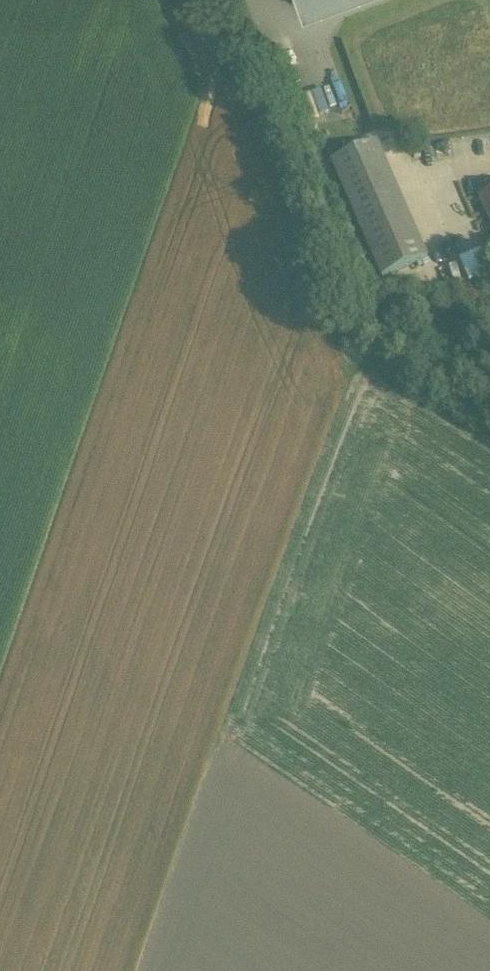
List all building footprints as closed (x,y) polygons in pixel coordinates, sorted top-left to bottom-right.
[(316,105),(325,102),(317,82),(308,86),(316,105)] [(383,277),(428,257),(378,143),(357,152),(333,163),(383,277)]
